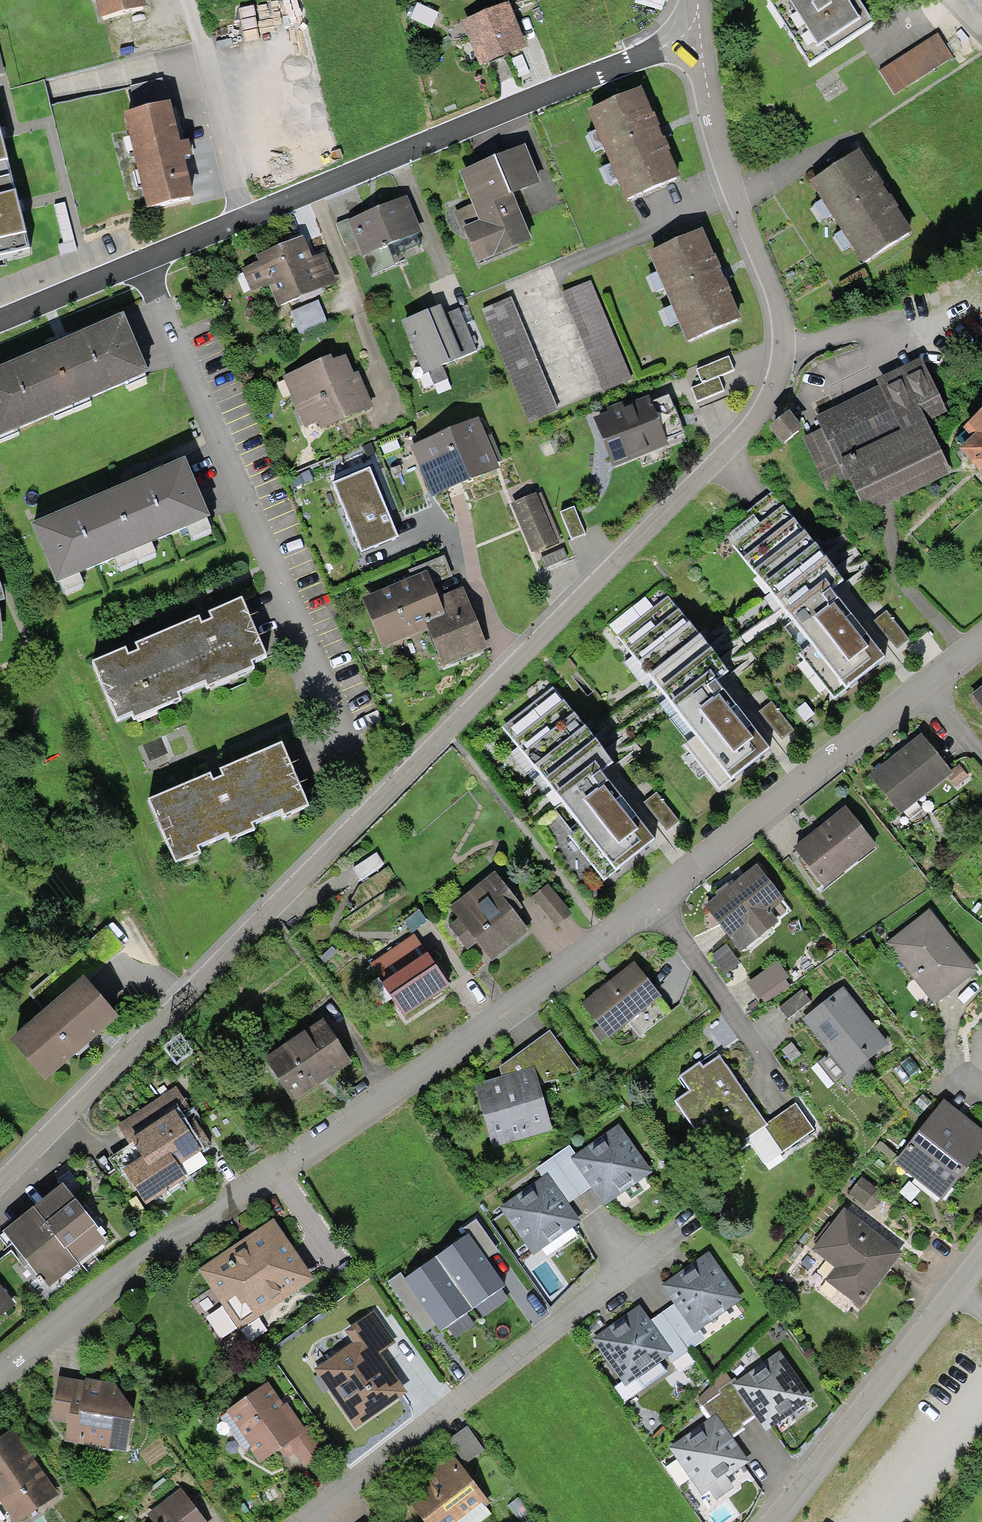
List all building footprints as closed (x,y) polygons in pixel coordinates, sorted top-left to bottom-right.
[(96,23),(142,11),(139,0),(90,0),(96,23)] [(848,0),(766,0),(809,69),(868,33),(848,0)] [(457,25),(476,70),(521,52),(502,6),(457,25)] [(943,35),(883,69),(898,94),(958,61),(943,35)] [(636,92),(585,113),(623,204),(674,183),(636,92)] [(162,105),(120,114),(142,213),(184,203),(162,105)] [(30,256),(0,148),(0,264),(30,256)] [(518,149),(453,174),(472,224),(457,230),(471,265),(525,245),(507,197),(533,187),(518,149)] [(907,237),(852,154),(807,184),(862,267),(907,237)] [(402,200),(343,225),(367,282),(390,272),(381,250),(417,236),(402,200)] [(699,232),(647,253),(685,343),(736,322),(699,232)] [(253,267),(237,272),(246,297),(264,290),(272,311),(334,288),(322,256),(308,261),(301,240),(250,259),(253,267)] [(589,283),(559,295),(600,396),(630,384),(589,283)] [(536,291),(479,316),(527,427),(584,402),(536,291)] [(314,304),(283,316),(293,340),(323,328),(314,304)] [(437,309),(399,324),(420,375),(427,391),(445,383),(441,372),(475,357),(456,312),(441,319),(437,309)] [(144,386),(118,323),(0,371),(0,445),(144,386)] [(823,428),(803,437),(828,490),(848,480),(864,515),(953,474),(928,421),(947,412),(921,357),(877,378),(880,386),(817,415),(823,428)] [(324,358),(277,379),(303,437),(369,408),(353,374),(348,377),(340,358),(327,364),(324,358)] [(712,382),(729,374),(723,360),(692,374),(699,388),(712,382)] [(718,395),(712,382),(699,388),(688,393),(694,406),(718,395)] [(661,399),(672,442),(688,438),(676,395),(661,399)] [(645,406),(592,425),(607,465),(660,445),(645,406)] [(957,428),(967,440),(953,452),(981,485),(981,406),(957,428)] [(801,431),(790,414),(773,426),(784,443),(801,431)] [(472,423),(410,449),(430,498),(493,471),(491,465),(497,462),(486,436),(479,439),(472,423)] [(27,528),(53,591),(204,528),(178,465),(27,528)] [(368,471),(332,487),(363,555),(398,539),(368,471)] [(536,494),(507,507),(529,555),(558,542),(536,494)] [(773,497),(727,534),(812,641),(801,651),(837,696),(883,660),(864,636),(856,642),(839,621),(846,615),(827,592),(841,581),(773,497)] [(571,512),(556,517),(566,541),(580,535),(571,512)] [(407,580),(355,600),(376,652),(419,635),(435,674),(484,654),(457,590),(430,601),(425,588),(449,578),(441,557),(404,572),(407,580)] [(658,589),(613,625),(700,734),(687,744),(724,789),(771,752),(752,728),(742,736),(725,715),(730,711),(711,687),(726,675),(658,589)] [(94,666),(118,722),(133,716),(135,721),(181,701),(179,696),(206,684),(209,690),(252,672),(249,664),(265,657),(242,602),(210,615),(213,622),(207,625),(201,627),(199,622),(138,647),(141,654),(135,657),(129,659),(126,652),(94,666)] [(545,676),(496,716),(582,824),(568,836),(604,882),(654,842),(635,818),(629,823),(612,802),(617,798),(598,774),(614,762),(545,676)] [(968,698),(981,716),(981,687),(968,698)] [(950,774),(920,737),(870,777),(900,814),(950,774)] [(139,808),(167,872),(305,811),(277,748),(139,808)] [(871,853),(842,811),(786,850),(816,892),(871,853)] [(373,856),(349,871),(357,885),(381,869),(373,856)] [(778,900),(754,869),(698,911),(724,945),(742,931),(753,945),(776,928),(764,911),(778,900)] [(489,874),(444,911),(454,923),(444,932),(463,955),(472,947),(489,967),(526,936),(512,919),(520,912),(489,874)] [(560,926),(576,913),(552,883),(536,895),(560,926)] [(972,973),(925,914),(884,946),(930,1005),(972,973)] [(445,990),(410,938),(364,969),(400,1021),(445,990)] [(773,967),(744,985),(759,1007),(788,989),(773,967)] [(632,968),(580,1005),(604,1039),(656,1002),(632,968)] [(74,984),(6,1041),(39,1080),(107,1023),(74,984)] [(843,992),(799,1023),(839,1079),(883,1048),(843,992)] [(797,993),(776,1010),(787,1023),(808,1005),(797,993)] [(346,1065),(319,1025),(260,1066),(287,1105),(346,1065)] [(495,1069),(499,1080),(529,1072),(533,1086),(577,1078),(545,1034),(495,1069)] [(697,1062),(676,1077),(686,1092),(672,1102),(704,1146),(712,1141),(726,1160),(748,1145),(765,1169),(816,1132),(795,1103),(766,1125),(717,1058),(702,1069),(697,1062)] [(499,1080),(470,1088),(488,1152),(546,1136),(533,1086),(529,1072),(499,1080)] [(114,1129),(124,1143),(152,1184),(205,1148),(185,1118),(191,1114),(173,1088),(114,1129)] [(940,1102),(889,1166),(937,1204),(981,1147),(981,1135),(940,1102)] [(576,1162),(573,1164),(590,1188),(603,1207),(651,1175),(621,1131),(576,1162)] [(573,1164),(576,1162),(566,1148),(531,1172),(539,1184),(544,1180),(563,1207),(590,1188),(573,1164)] [(539,1184),(497,1213),(527,1257),(574,1224),(563,1207),(544,1180),(539,1184)] [(876,1193),(858,1180),(846,1198),(864,1210),(876,1193)] [(54,1188),(25,1212),(75,1270),(103,1246),(54,1188)] [(25,1212),(0,1233),(0,1239),(47,1294),(75,1270),(25,1212)] [(898,1257),(840,1212),(809,1253),(832,1271),(821,1284),(856,1311),(898,1257)] [(461,1240),(482,1269),(498,1257),(471,1222),(455,1233),(461,1240)] [(307,1282),(268,1223),(196,1270),(235,1329),(307,1282)] [(482,1269),(461,1240),(435,1259),(472,1310),(498,1291),(482,1269)] [(709,1254),(663,1286),(676,1305),(696,1334),(700,1330),(742,1302),(709,1254)] [(421,1293),(431,1307),(447,1329),(472,1310),(435,1259),(410,1278),(421,1293)] [(431,1307),(410,1278),(404,1270),(388,1282),(415,1319),(431,1307)] [(676,1305),(650,1323),(672,1355),(667,1359),(671,1364),(706,1339),(700,1330),(696,1334),(676,1305)] [(638,1307),(591,1340),(624,1388),(667,1359),(672,1355),(650,1323),(638,1307)] [(349,1346),(310,1372),(352,1433),(402,1398),(374,1358),(392,1346),(370,1314),(341,1334),(349,1346)] [(813,1399),(780,1352),(759,1367),(737,1382),(731,1386),(752,1414),(764,1433),(813,1399)] [(717,1417),(731,1437),(743,1429),(739,1423),(752,1414),(731,1386),(737,1382),(734,1378),(715,1390),(719,1395),(703,1405),(712,1420),(717,1417)] [(79,1382),(51,1379),(47,1423),(64,1424),(61,1449),(125,1455),(129,1415),(110,1385),(79,1382)] [(263,1385),(220,1418),(255,1464),(280,1445),(298,1468),(316,1455),(280,1407),(263,1385)] [(731,1437),(717,1417),(712,1420),(695,1432),(671,1449),(703,1495),(709,1491),(715,1500),(733,1487),(726,1478),(749,1461),(731,1437)] [(471,1463),(490,1450),(473,1426),(454,1440),(471,1463)] [(4,1521),(24,1521),(55,1500),(8,1431),(0,1436),(0,1516),(4,1521)] [(398,1499),(416,1521),(463,1521),(485,1505),(451,1459),(398,1499)] [(141,1517),(145,1521),(204,1521),(179,1489),(141,1517)]
